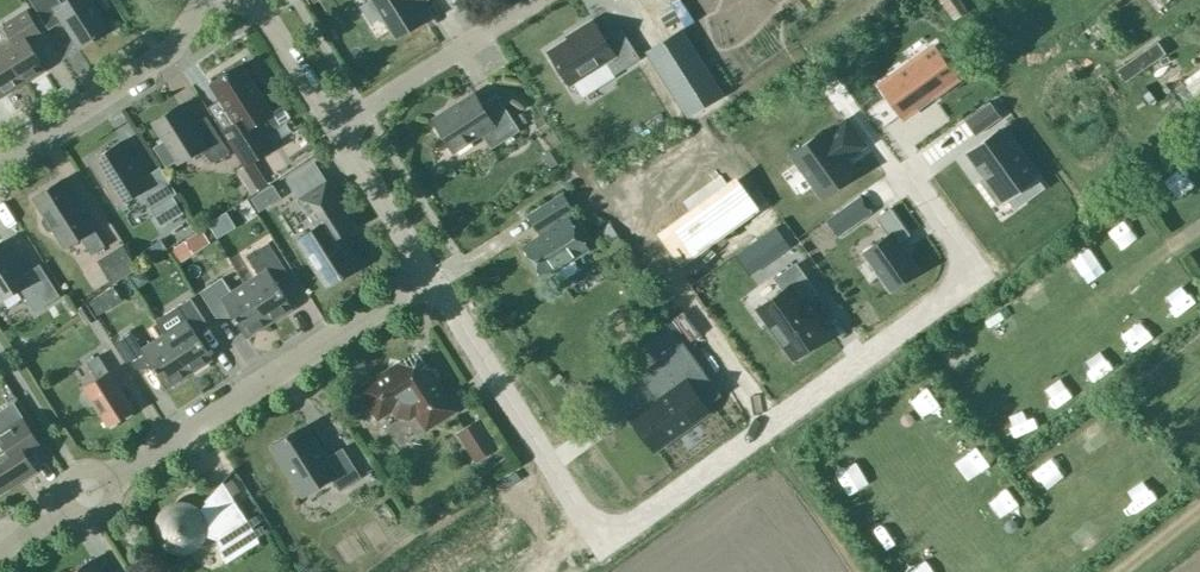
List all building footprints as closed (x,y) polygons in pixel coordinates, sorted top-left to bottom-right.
[(92,0),(63,0),(61,1),(60,0),(31,0),(49,28),(62,20),(79,47),(109,27),(92,0)] [(360,6),(361,8),(362,7),(372,23),(371,23),(372,24),(383,17),(395,37),(424,18),(415,4),(422,0),(370,0),(360,6)] [(22,82),(45,68),(28,41),(41,33),(26,9),(0,25),(0,47),(22,82)] [(704,48),(721,38),(705,13),(689,24),(704,48)] [(575,29),(576,32),(547,50),(569,84),(605,62),(613,74),(640,58),(621,28),(604,38),(592,19),(575,29)] [(681,29),(647,51),(687,115),(722,93),(681,29)] [(935,45),(879,85),(901,116),(916,105),(918,108),(933,97),(931,95),(949,82),(948,80),(946,82),(940,73),(942,71),(940,69),(948,63),(935,45)] [(22,82),(0,47),(0,96),(22,82)] [(229,72),(225,71),(224,75),(210,84),(235,122),(223,130),(244,164),(252,159),(273,146),(257,121),(272,111),(242,64),(229,72)] [(43,100),(64,90),(58,79),(38,89),(43,100)] [(433,119),(452,149),(481,131),(491,147),(519,129),(496,93),(481,103),(474,93),(433,119)] [(964,119),(976,134),(1001,116),(990,100),(964,119)] [(12,103),(0,113),(0,124),(11,136),(28,121),(12,103)] [(154,146),(166,166),(177,160),(178,162),(202,147),(212,162),(229,151),(206,115),(192,124),(179,104),(152,121),(164,140),(154,146)] [(824,129),(790,153),(821,196),(855,172),(845,158),(863,144),(846,120),(827,133),(824,129)] [(1000,127),(967,151),(985,175),(980,179),(997,203),(1011,192),(1015,197),(1031,185),(1027,181),(1035,175),(1000,127)] [(117,204),(139,190),(162,226),(183,212),(172,195),(176,192),(160,166),(144,175),(122,140),(89,161),(117,204)] [(252,159),(244,164),(244,165),(259,190),(268,184),(252,159)] [(338,234),(354,224),(326,180),(325,180),(313,162),(287,179),(317,226),(297,238),(327,285),(357,265),(338,234)] [(251,194),(259,190),(244,165),(236,170),(251,194)] [(80,236),(91,254),(105,245),(63,178),(33,197),(45,214),(43,215),(42,221),(47,229),(53,231),(54,230),(64,246),(80,236)] [(665,231),(685,259),(750,212),(730,185),(665,231)] [(552,271),(556,278),(559,278),(568,273),(569,270),(564,263),(587,249),(574,229),(581,224),(562,193),(530,213),(529,212),(528,214),(540,234),(524,244),(544,276),(552,271)] [(235,213),(244,229),(257,221),(247,206),(235,213)] [(917,270),(898,242),(910,234),(891,207),(876,218),(888,234),(864,251),(891,289),(917,270)] [(158,235),(167,248),(183,237),(174,224),(158,235)] [(172,248),(181,262),(196,252),(187,238),(172,248)] [(39,263),(24,273),(3,240),(0,242),(0,300),(19,287),(35,311),(60,295),(39,263)] [(249,259),(258,274),(244,282),(269,321),(292,307),(274,279),(287,271),(268,241),(255,249),(258,253),(249,259)] [(112,282),(137,266),(123,244),(98,259),(112,282)] [(784,290),(760,308),(796,358),(802,353),(803,354),(820,342),(819,341),(826,336),(812,317),(814,316),(804,302),(817,293),(796,264),(776,279),(784,290)] [(244,282),(231,291),(222,276),(200,290),(216,316),(228,308),(246,336),(269,321),(244,282)] [(178,305),(155,319),(164,333),(189,373),(212,358),(194,330),(207,322),(190,296),(178,305)] [(76,308),(87,324),(96,318),(86,302),(76,308)] [(148,359),(166,387),(189,373),(164,333),(141,348),(130,330),(117,338),(135,367),(148,359)] [(683,341),(636,374),(655,399),(638,411),(661,443),(707,410),(687,381),(703,370),(696,359),(683,341)] [(133,408),(109,371),(98,355),(87,362),(97,379),(84,387),(86,390),(81,393),(80,398),(83,403),(89,405),(94,402),(108,424),(133,408)] [(416,379),(407,377),(399,363),(360,388),(378,416),(393,407),(397,413),(410,416),(416,412),(426,427),(454,409),(430,370),(416,379)] [(25,453),(40,444),(22,416),(22,417),(13,403),(0,411),(0,437),(6,447),(0,451),(0,493),(36,470),(25,453)] [(457,432),(475,460),(496,447),(478,419),(457,432)] [(302,495),(331,477),(339,490),(361,476),(342,447),(326,457),(306,424),(289,435),(288,434),(271,444),(302,495)] [(161,524),(160,527),(161,529),(161,531),(162,533),(162,535),(163,536),(165,539),(168,542),(171,544),(175,546),(178,547),(180,547),(182,547),(185,547),(189,546),(192,544),(195,542),(198,540),(200,537),(201,535),(201,533),(217,538),(223,558),(224,558),(258,536),(223,480),(205,500),(206,502),(196,512),(194,510),(193,509),(191,508),(189,507),(185,506),(182,505),(179,506),(175,506),(173,507),(171,508),(168,510),(166,512),(164,515),(162,518),(162,519),(161,521),(161,524)] [(93,558),(71,571),(101,571),(93,558)]
